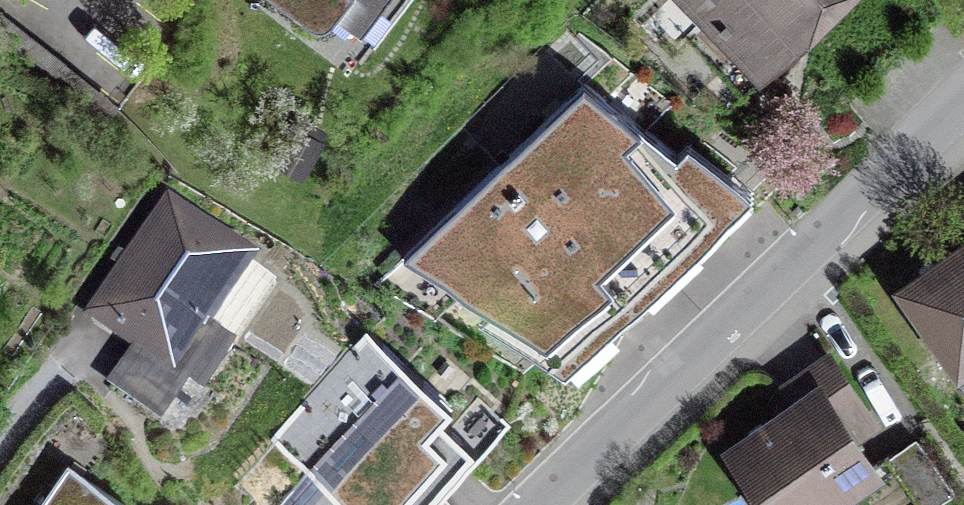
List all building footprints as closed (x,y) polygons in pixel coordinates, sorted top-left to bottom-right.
[(312,27),(317,29),(321,29),(326,28),(329,25),(349,0),(277,0),(312,27)] [(379,0),(356,0),(371,11),(379,0)] [(755,66),(822,0),(691,0),(755,66)] [(582,81),(405,259),(550,341),(711,184),(582,81)] [(247,261),(169,208),(97,314),(140,343),(113,383),(161,416),(189,377),(203,387),(231,347),(202,326),(247,261)] [(907,289),(961,364),(963,361),(963,249),(907,289)] [(478,453),(439,417),(451,404),(369,328),(269,436),(308,472),(278,504),(429,504),(478,453)] [(832,360),(805,378),(818,397),(735,453),(757,486),(774,475),(794,504),(817,504),(872,469),(844,428),(867,412),(832,360)] [(890,463),(921,504),(938,504),(955,493),(918,443),(890,463)] [(66,465),(39,504),(125,504),(66,465)]
